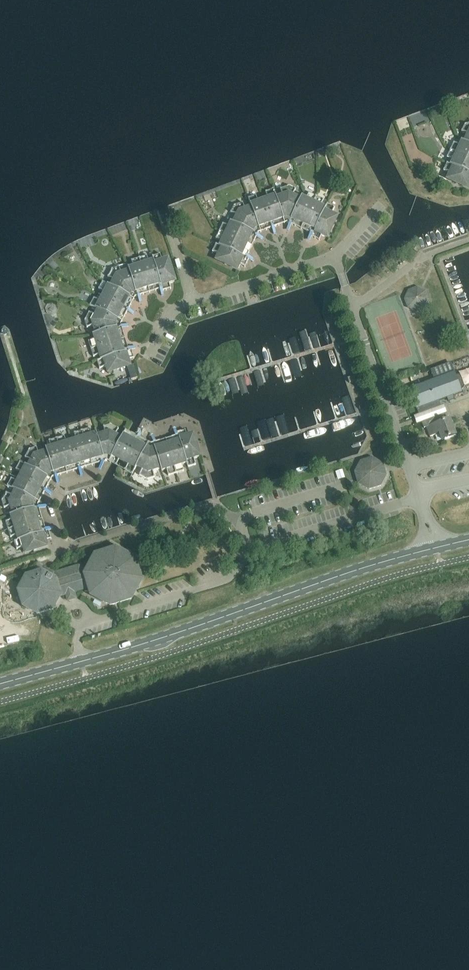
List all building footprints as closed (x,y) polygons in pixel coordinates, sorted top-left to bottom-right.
[(447,178),(468,188),(468,123),(464,124),(461,131),(467,134),(464,141),(462,140),(459,145),(453,143),(447,158),(452,160),(450,165),(447,163),(443,171),(449,173),(447,178)] [(332,212),(335,207),(327,203),(326,207),(321,205),(324,199),(309,192),(306,198),(302,196),(301,198),(293,194),(296,189),(289,186),(280,189),(282,195),(276,197),(273,189),(265,192),(268,198),(258,201),(256,195),(248,198),(251,206),(245,209),(243,203),(234,206),(231,213),(237,215),(233,223),(231,222),(229,227),(223,224),(216,239),(222,242),(220,246),(216,244),(213,252),(219,255),(216,259),(239,270),(241,265),(246,267),(249,259),(247,258),(259,232),(288,222),(313,234),(312,236),(320,240),(322,235),(327,237),(337,215),(332,212)] [(89,312),(84,320),(86,328),(92,326),(95,334),(93,334),(94,339),(88,341),(93,357),(99,355),(100,360),(97,361),(99,369),(105,367),(107,372),(130,365),(129,360),(134,358),(131,350),(129,351),(120,324),(135,297),(162,288),(162,291),(171,288),(169,283),(174,282),(167,258),(162,260),(160,254),(152,256),(153,260),(149,261),(147,255),(131,260),(133,266),(128,268),(127,264),(119,266),(112,269),(107,277),(113,280),(110,286),(102,281),(98,289),(104,292),(99,301),(93,298),(89,305),(97,309),(94,315),(89,312)] [(425,292),(417,289),(409,291),(406,299),(409,307),(416,310),(424,307),(428,300),(425,292)] [(416,409),(417,410),(423,428),(426,427),(429,437),(439,433),(442,440),(456,435),(449,418),(446,419),(439,401),(461,392),(460,389),(463,388),(464,386),(461,377),(458,375),(456,376),(454,373),(409,389),(416,409)] [(6,493),(2,501),(4,509),(10,507),(12,515),(10,515),(12,520),(6,522),(10,538),(16,536),(18,541),(14,542),(17,550),(23,548),(24,553),(48,546),(46,541),(51,539),(49,531),(46,532),(38,505),(52,478),(107,461),(132,474),(137,467),(142,470),(139,475),(147,480),(155,478),(153,471),(161,469),(161,471),(167,470),(168,476),(184,471),(182,465),(187,464),(188,467),(196,465),(194,459),(199,457),(192,434),(187,435),(185,430),(177,433),(178,435),(151,443),(126,430),(121,438),(116,435),(119,429),(110,425),(103,427),(105,433),(97,435),(96,433),(91,435),(90,429),(74,433),(76,439),(66,442),(64,436),(49,441),(50,447),(45,449),(46,451),(38,453),(36,447),(29,450),(25,458),(30,461),(27,467),(20,462),(16,470),(21,473),(17,482),(11,479),(7,486),(15,490),(12,496),(6,493)] [(383,464),(372,458),(360,461),(354,472),(358,484),(369,490),(380,486),(386,475),(383,464)] [(334,481),(342,480),(340,471),(332,472),(334,481)] [(43,573),(41,572),(26,577),(18,592),(23,607),(37,615),(53,610),(59,598),(66,596),(68,602),(77,599),(75,593),(89,588),(91,596),(111,606),(131,599),(141,580),(135,560),(116,550),(95,556),(87,572),(79,567),(55,575),(45,569),(43,573)]
